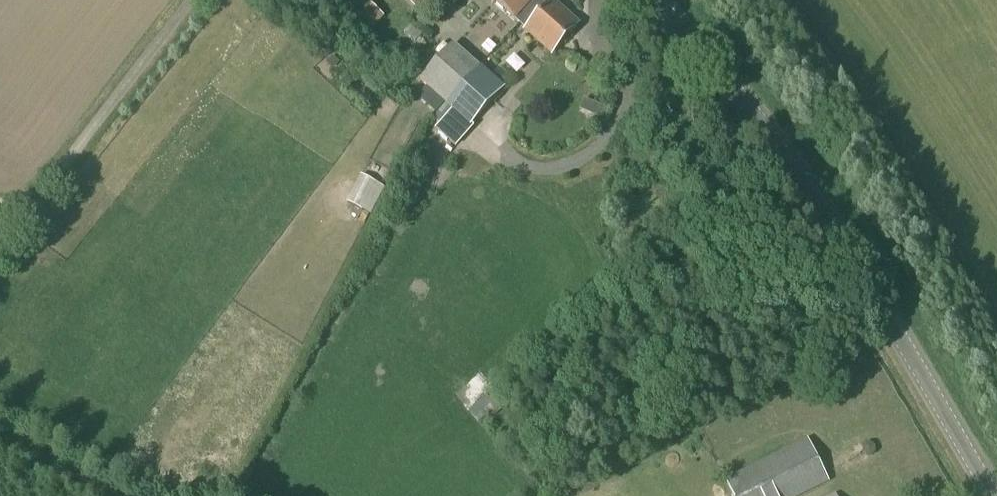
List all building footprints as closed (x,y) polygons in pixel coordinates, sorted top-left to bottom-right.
[(426,0),(405,0),(416,11),(426,0)] [(548,6),(541,0),(494,0),(493,1),(514,20),(519,25),(526,31),(525,32),(551,55),(579,24),(553,1),(548,6)] [(366,24),(378,36),(393,21),(381,9),(366,24)] [(454,44),(419,83),(445,105),(451,110),(469,127),(504,88),(454,44)] [(598,101),(594,112),(606,117),(611,106),(598,101)] [(439,124),(451,110),(445,105),(433,118),(439,124)] [(379,215),(393,186),(368,174),(354,204),(379,215)] [(830,483),(808,438),(725,480),(733,495),(804,495),(830,483)] [(673,465),(677,476),(690,470),(686,460),(673,465)]
